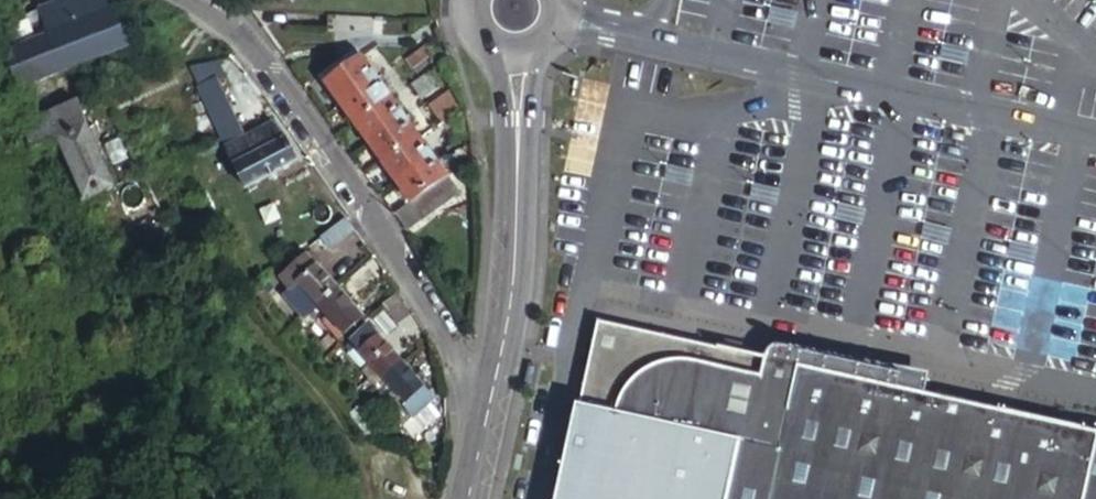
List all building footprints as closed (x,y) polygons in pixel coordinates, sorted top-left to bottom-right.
[(111,13),(103,0),(69,0),(27,17),(34,40),(111,13)] [(6,53),(8,61),(18,88),(133,47),(126,24),(120,24),(111,13),(34,40),(6,53)] [(327,86),(343,108),(377,84),(362,61),(327,86)] [(224,82),(219,66),(191,69),(247,190),(297,167),(287,144),(272,126),(243,142),(218,85),(224,82)] [(377,84),(343,108),(357,128),(392,104),(377,84)] [(34,89),(20,93),(29,120),(25,121),(60,211),(113,190),(78,102),(43,115),(34,89)] [(448,99),(431,111),(441,126),(458,115),(448,99)] [(357,128),(370,147),(405,124),(392,104),(357,128)] [(383,166),(418,142),(405,124),(370,147),(383,166)] [(432,163),(418,142),(383,166),(397,186),(432,163)] [(444,181),(432,163),(397,186),(411,206),(444,181)] [(411,206),(394,217),(404,232),(455,197),(444,181),(411,206)] [(355,232),(348,221),(323,240),(331,250),(355,232)] [(318,310),(336,294),(317,271),(315,273),(305,260),(290,272),(299,287),(318,310)] [(362,325),(336,294),(318,310),(345,342),(362,325)] [(399,300),(386,309),(402,330),(414,322),(399,300)] [(570,498),(1088,498),(1095,461),(1095,432),(925,396),(927,382),(880,372),(879,378),(878,386),(812,372),(812,368),(812,366),(811,362),(809,358),(806,355),(803,353),(800,351),(799,351),(798,351),(797,351),(796,350),(789,350),(788,350),(785,351),(781,353),(781,354),(779,354),(777,357),(775,360),(773,363),(606,328),(570,498)] [(386,384),(403,367),(369,331),(352,348),(386,384)] [(437,402),(403,367),(386,384),(409,409),(406,411),(410,416),(403,422),(413,440),(440,422),(428,410),(437,402)]
